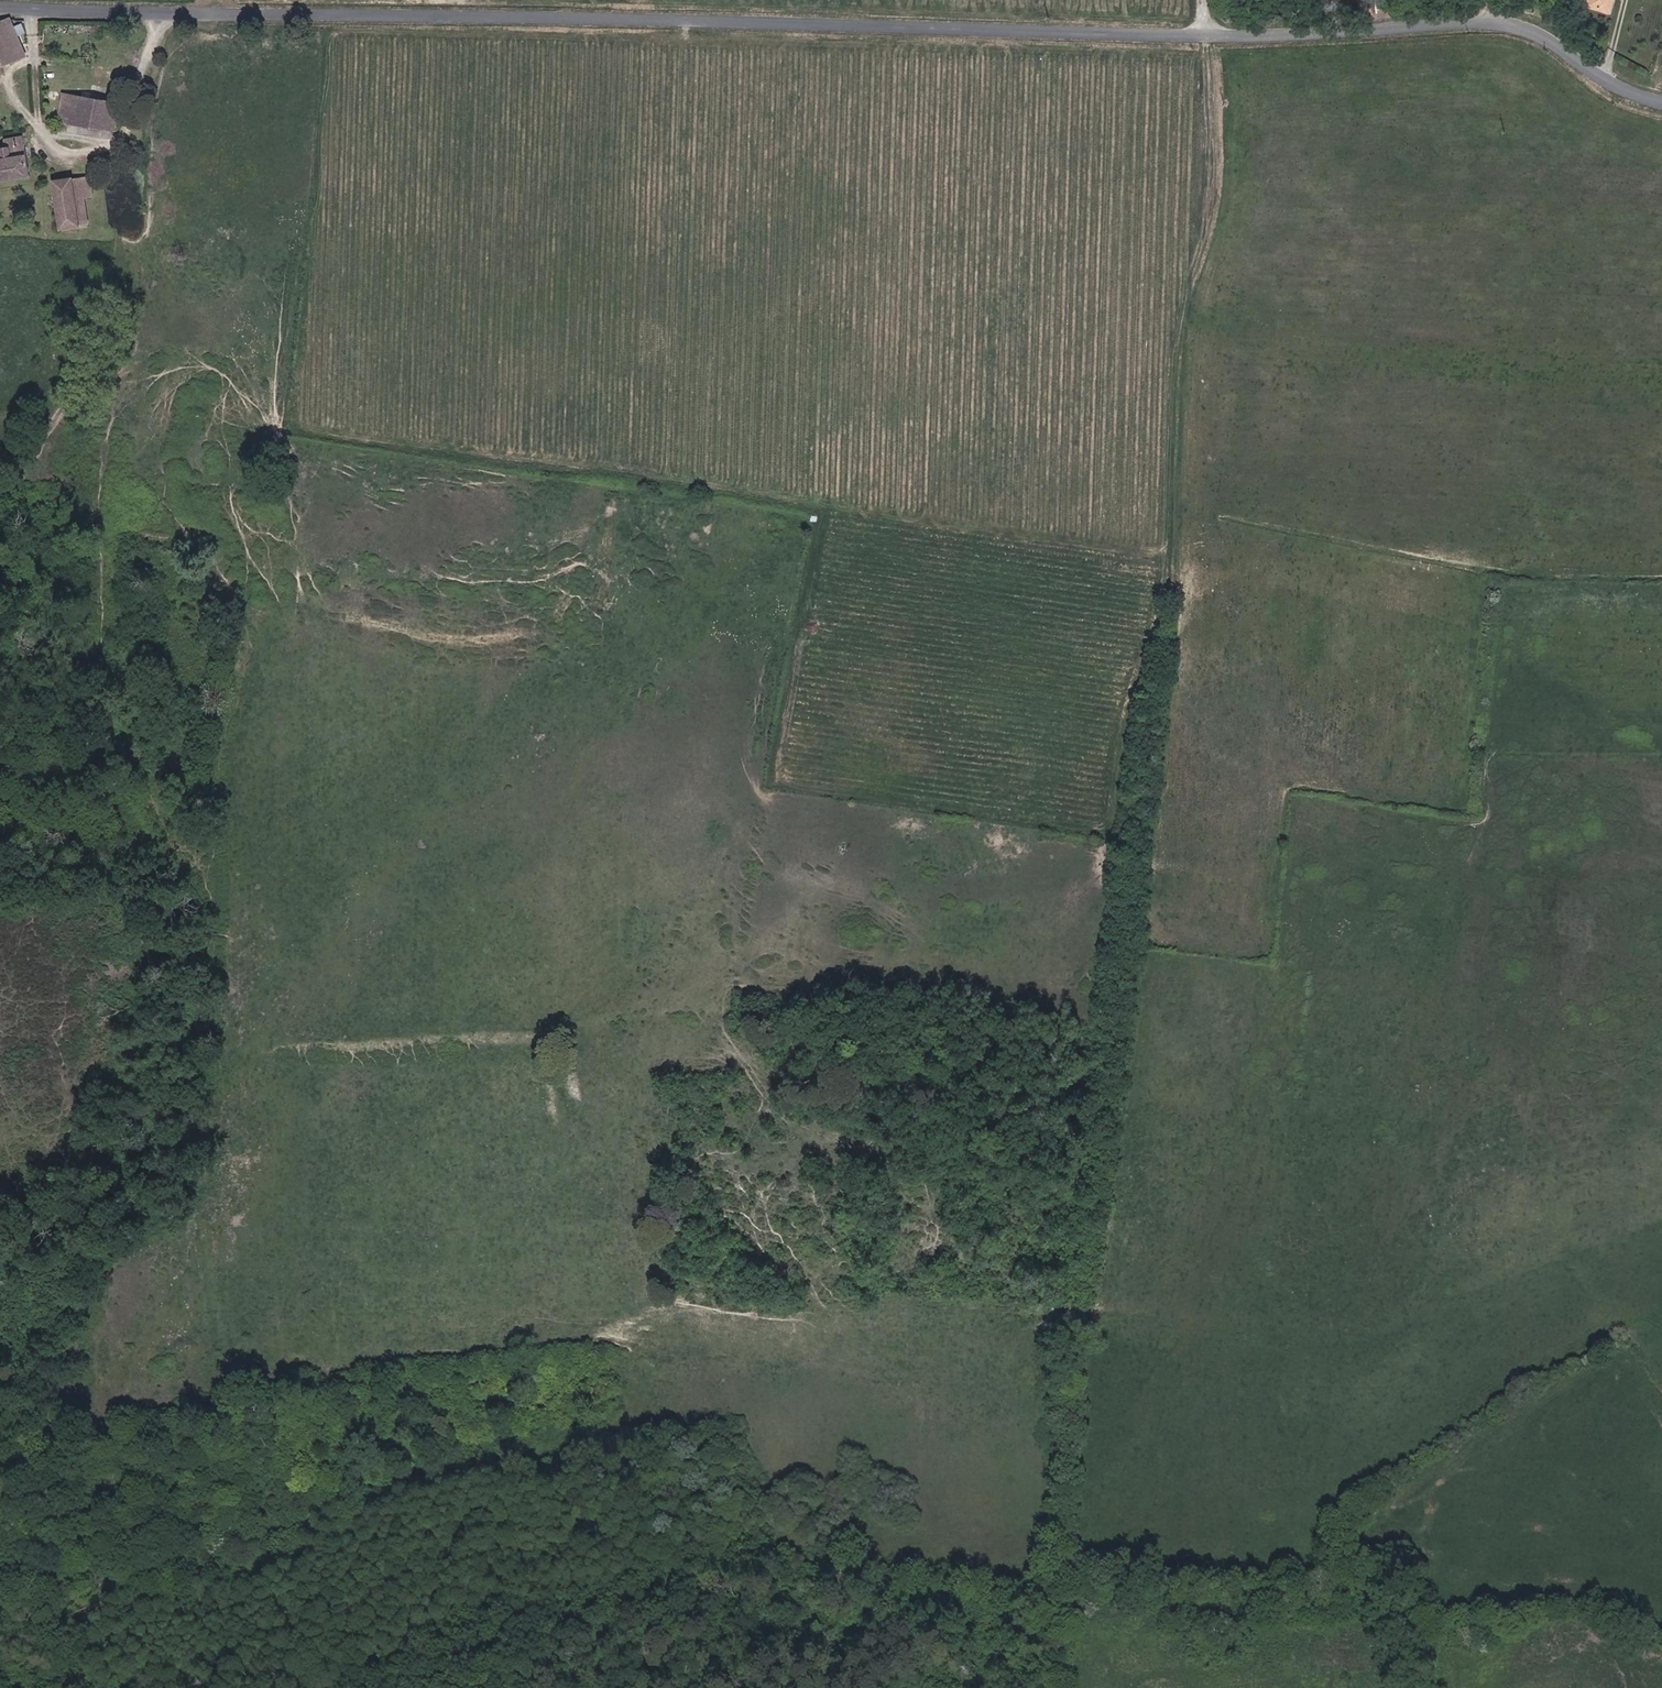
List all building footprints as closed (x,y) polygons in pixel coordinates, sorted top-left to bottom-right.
[(1592,8),(1615,15),(1619,0),(1595,0),(1592,8)] [(30,59),(16,23),(0,28),(0,70),(30,59)] [(114,64),(87,60),(82,95),(65,93),(62,124),(116,133),(121,100),(108,98),(114,64)] [(0,152),(0,187),(35,182),(30,147),(0,152)] [(72,230),(91,227),(79,179),(61,183),(72,230)]
